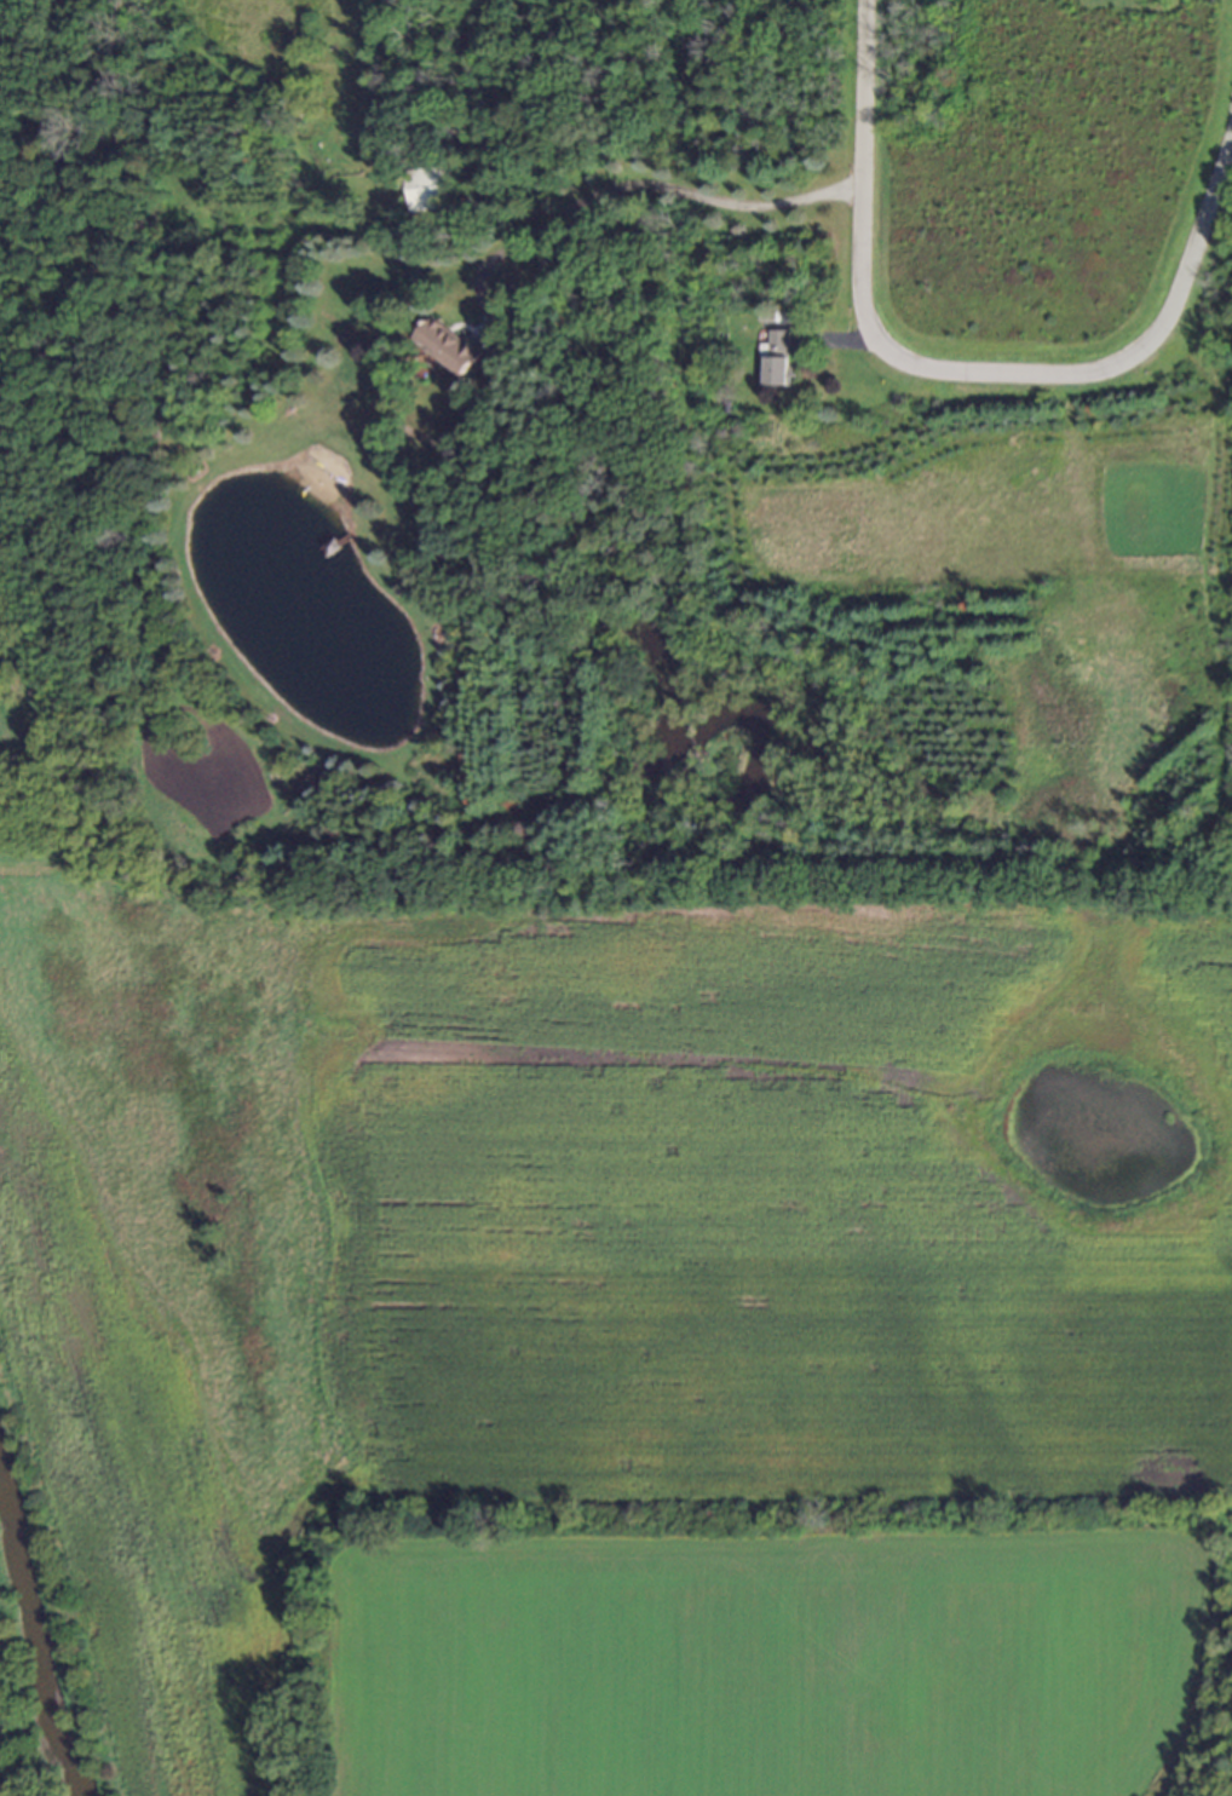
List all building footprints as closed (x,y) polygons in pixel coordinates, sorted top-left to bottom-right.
[(453,168),(411,170),(412,211),(455,210),(453,168)] [(486,349),(468,336),(465,340),(434,317),(416,342),(465,378),(486,349)] [(791,366),(791,331),(770,331),(770,344),(760,344),(760,357),(766,357),(766,386),(798,386),(798,366),(791,366)]
